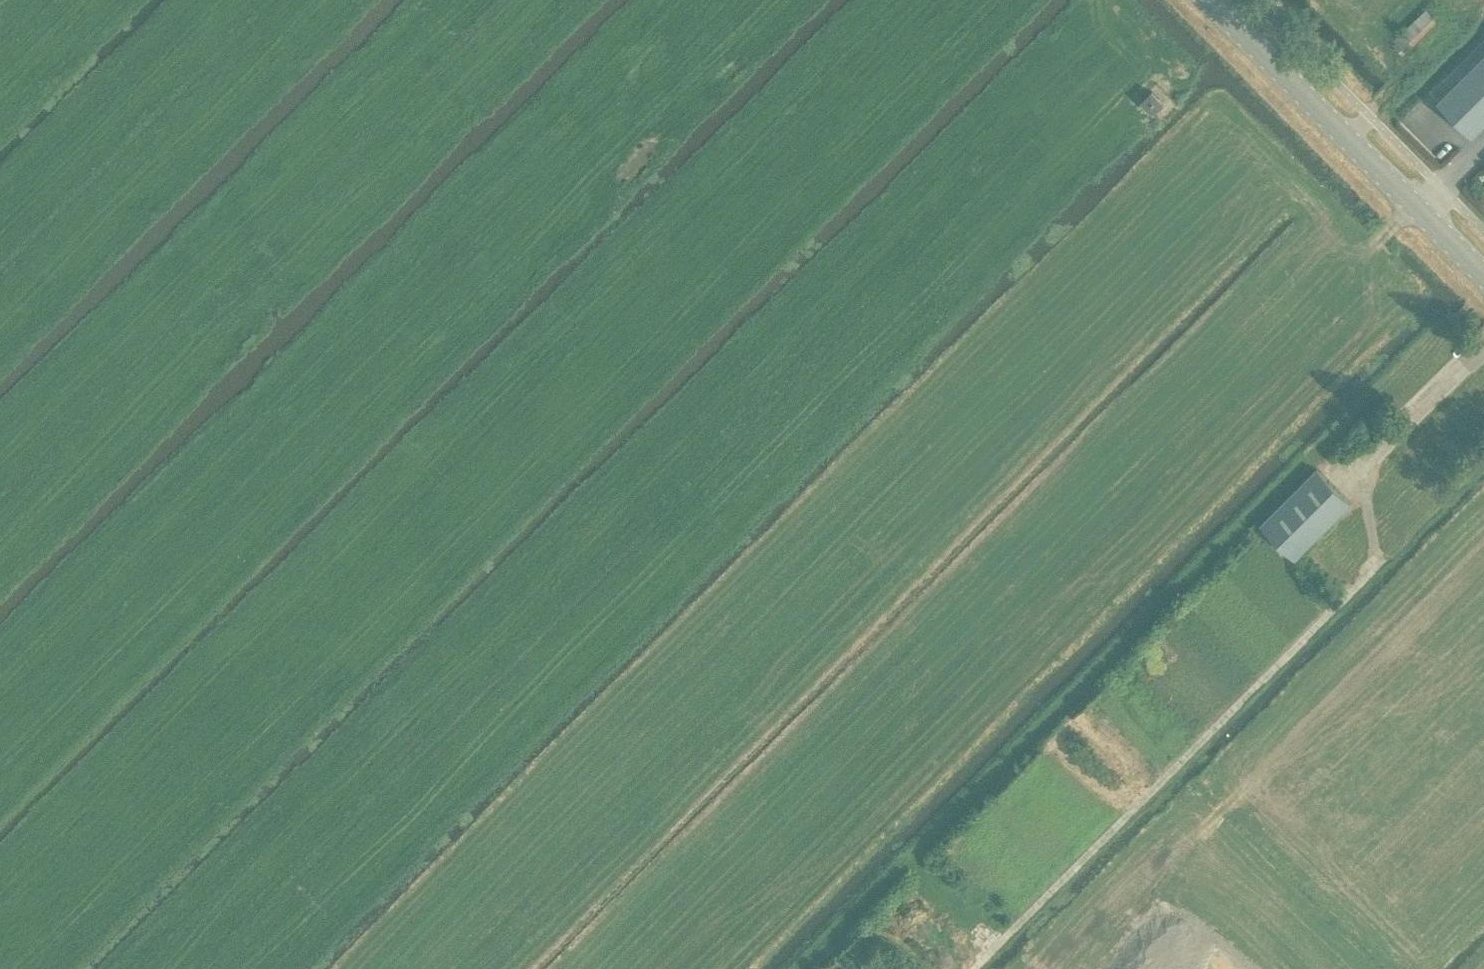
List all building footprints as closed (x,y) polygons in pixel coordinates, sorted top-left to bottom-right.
[(1392,44),(1404,56),(1438,22),(1427,10),(1392,44)] [(1439,101),(1479,140),(1483,135),(1483,56),(1439,101)] [(1164,102),(1153,91),(1143,101),(1154,113),(1164,102)] [(1352,504),(1317,468),(1261,524),(1295,560),(1352,504)]
